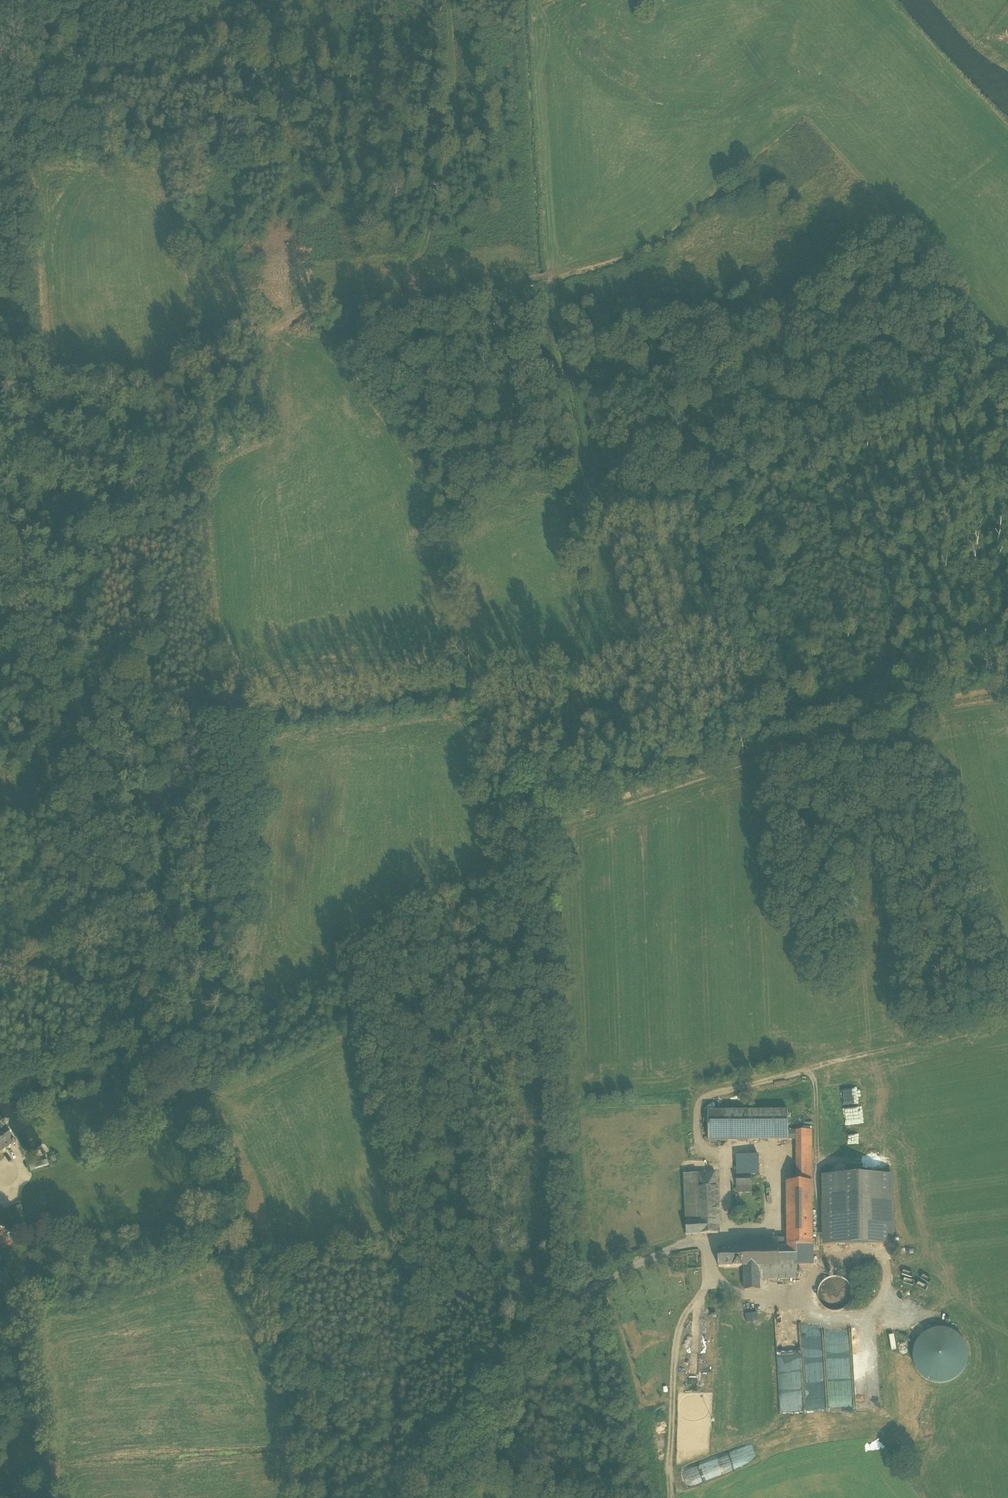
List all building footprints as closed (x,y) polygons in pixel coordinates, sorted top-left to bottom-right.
[(796,1140),(797,1182),(812,1181),(812,1130),(789,1131),(788,1110),(708,1111),(708,1141),(796,1140)] [(8,1125),(0,1117),(0,1154),(0,1153),(15,1144),(4,1129),(8,1125)] [(737,1157),(739,1192),(759,1192),(758,1156),(737,1157)] [(688,1235),(722,1234),(720,1174),(687,1175),(688,1235)] [(892,1176),(828,1176),(828,1245),(892,1246),(892,1176)] [(813,1246),(812,1181),(797,1182),(786,1182),(787,1247),(813,1246)] [(8,1226),(0,1209),(0,1230),(8,1226)] [(743,1248),(719,1249),(720,1267),(745,1267),(745,1290),(760,1290),(760,1279),(798,1279),(797,1265),(813,1265),(813,1246),(787,1247),(779,1247),(778,1239),(743,1239),(743,1248)] [(845,1305),(850,1283),(828,1277),(827,1283),(832,1285),(831,1288),(833,1288),(832,1295),(835,1296),(833,1302),(845,1305)] [(747,1313),(747,1322),(760,1321),(759,1312),(747,1313)] [(917,1378),(967,1383),(971,1333),(922,1328),(917,1378)] [(700,1337),(699,1379),(706,1379),(707,1337),(700,1337)]
